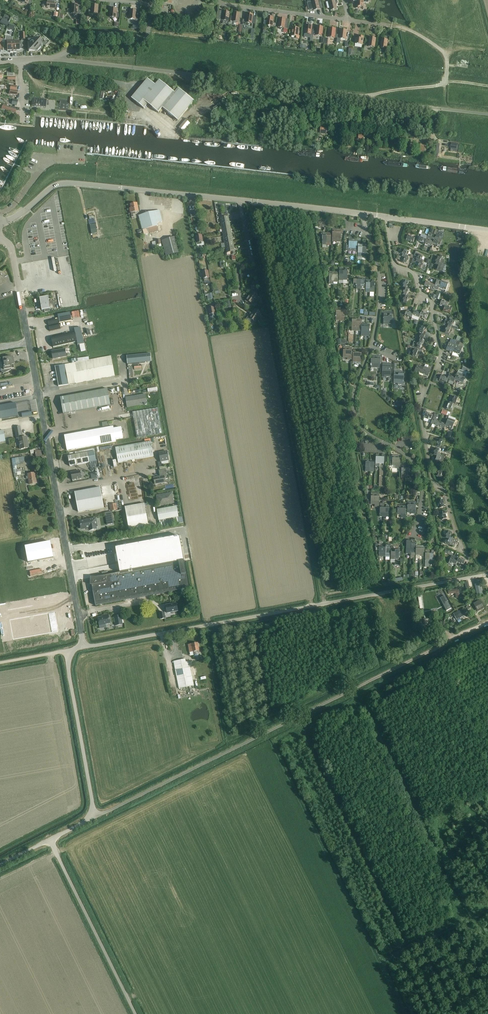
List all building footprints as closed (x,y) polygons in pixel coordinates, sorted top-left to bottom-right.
[(47,8),(56,9),(57,3),(51,2),(52,0),(48,0),(48,3),(45,4),(47,6),(47,8)] [(308,6),(309,11),(313,10),(314,11),(320,9),(319,4),(321,4),(320,0),(319,0),(316,1),(315,0),(314,0),(313,2),(311,2),(312,5),(308,6)] [(331,10),(337,9),(336,4),(338,3),(337,0),(335,0),(333,0),(331,0),(330,1),(328,2),(331,10)] [(355,8),(359,8),(359,7),(363,7),(363,3),(364,3),(368,3),(368,0),(357,0),(357,5),(355,5),(355,8)] [(72,5),(71,14),(73,14),(74,16),(76,14),(78,14),(80,15),(80,11),(78,11),(78,5),(72,5)] [(92,5),(91,10),(89,10),(89,14),(91,14),(97,15),(98,6),(92,5)] [(111,8),(110,17),(111,17),(113,20),(115,18),(116,18),(119,18),(119,15),(117,14),(117,9),(111,8)] [(130,10),(129,19),(131,19),(134,20),(136,20),(139,20),(139,16),(136,15),(137,11),(130,10)] [(217,16),(217,20),(218,20),(220,20),(228,21),(230,12),(223,11),(223,17),(220,16),(218,16),(217,16)] [(243,19),(242,22),(246,23),(247,23),(249,25),(251,24),(252,24),(255,24),(256,17),(253,17),(253,15),(247,14),(246,20),(243,19)] [(274,17),(267,17),(266,26),(268,26),(269,28),(271,26),(275,27),(275,23),(273,23),(274,17)] [(305,34),(304,38),(310,38),(310,42),(312,42),(313,35),(314,31),(311,31),(312,26),(306,25),(305,34)] [(316,32),(314,31),(313,35),(322,36),(323,27),(317,26),(316,32)] [(299,39),(300,36),(298,36),(299,29),(293,28),(291,36),(295,36),(295,38),(299,39)] [(328,37),(337,38),(337,35),(335,34),(336,29),(329,28),(328,37)] [(340,35),(337,35),(337,38),(338,39),(346,39),(347,30),(340,30),(340,35)] [(10,53),(13,52),(13,42),(13,39),(13,37),(5,36),(3,50),(7,50),(7,51),(10,51),(10,52),(10,53)] [(362,45),(363,37),(358,36),(358,39),(355,38),(355,44),(362,45)] [(32,40),(28,40),(28,44),(29,52),(36,51),(36,49),(38,47),(40,47),(40,39),(32,40)] [(13,42),(13,52),(17,52),(16,52),(16,51),(19,51),(19,49),(23,49),(21,41),(13,42)] [(175,93),(172,91),(159,80),(155,85),(147,79),(131,98),(144,109),(147,104),(158,113),(162,108),(178,121),(194,101),(178,89),(175,93)] [(34,98),(33,106),(46,107),(47,99),(34,98)] [(186,120),(179,128),(183,132),(190,124),(186,120)] [(133,218),(133,215),(136,214),(135,212),(138,212),(137,204),(131,205),(131,209),(130,209),(131,213),(132,218),(133,218)] [(155,211),(139,216),(142,230),(143,230),(144,235),(149,234),(158,231),(157,226),(158,226),(157,223),(158,223),(162,222),(159,210),(155,211)] [(220,215),(221,223),(229,222),(228,216),(224,217),(224,214),(220,215)] [(222,228),(223,235),(227,234),(231,234),(230,227),(222,228)] [(426,239),(425,244),(432,246),(433,244),(435,238),(434,238),(428,236),(426,239)] [(166,256),(179,253),(174,237),(162,241),(166,256)] [(433,244),(439,246),(442,240),(435,237),(434,238),(435,238),(433,244)] [(156,241),(152,242),(153,248),(162,247),(161,239),(156,240),(156,241)] [(398,256),(405,258),(405,256),(406,256),(407,251),(400,249),(398,256)] [(415,254),(412,261),(413,261),(415,262),(419,263),(420,261),(422,256),(417,255),(415,254)] [(437,257),(434,264),(438,266),(439,264),(443,265),(445,260),(441,259),(438,258),(437,257)] [(419,263),(417,268),(422,270),(424,271),(426,264),(424,263),(420,261),(419,263)] [(447,266),(439,264),(438,266),(437,271),(444,273),(447,266)] [(426,281),(424,286),(428,287),(428,288),(431,290),(431,288),(433,284),(426,281)] [(440,284),(439,286),(439,289),(445,291),(447,287),(448,283),(441,281),(440,284)] [(252,292),(249,296),(255,300),(258,296),(260,298),(260,297),(259,294),(257,292),(256,285),(251,286),(252,290),(253,292),(252,292)] [(402,295),(404,296),(406,296),(408,292),(409,293),(410,290),(409,289),(406,289),(404,288),(402,295)] [(252,304),(255,300),(249,296),(245,301),(249,304),(250,303),(252,304)] [(48,297),(40,298),(42,310),(50,309),(48,297)] [(255,310),(252,314),(258,318),(263,312),(258,308),(256,310),(255,310)] [(60,323),(71,321),(70,313),(58,315),(59,318),(47,321),(50,331),(61,329),(60,323)] [(248,317),(245,321),(248,322),(253,325),(255,322),(255,323),(258,318),(253,314),(252,314),(249,318),(248,317)] [(446,318),(443,325),(446,326),(451,328),(454,329),(455,327),(451,326),(452,323),(454,323),(454,321),(453,321),(449,319),(446,318)] [(420,326),(418,333),(420,334),(422,334),(424,330),(425,331),(426,328),(425,328),(420,326)] [(75,332),(51,337),(53,346),(53,348),(60,346),(77,342),(78,345),(80,345),(80,346),(81,351),(86,351),(85,346),(81,327),(74,328),(75,332)] [(420,334),(418,341),(422,342),(424,338),(427,339),(428,337),(425,335),(422,334),(420,334)] [(447,346),(446,350),(450,352),(449,353),(452,354),(453,353),(455,346),(457,341),(452,339),(450,343),(449,343),(448,346),(447,346)] [(452,354),(452,355),(459,358),(460,355),(461,351),(462,347),(459,346),(460,342),(457,341),(455,346),(453,353),(452,354)] [(411,348),(409,355),(416,357),(417,353),(421,354),(422,350),(418,349),(418,350),(411,348)] [(65,349),(57,350),(52,351),(53,359),(67,357),(65,349)] [(150,354),(127,356),(128,364),(151,362),(150,354)] [(3,367),(2,368),(1,369),(1,370),(1,371),(1,372),(2,373),(3,373),(3,374),(11,370),(11,369),(14,368),(13,362),(14,361),(13,356),(14,356),(0,358),(0,362),(0,363),(2,362),(3,367)] [(111,356),(89,360),(89,357),(72,359),(73,363),(55,366),(59,386),(114,376),(111,356)] [(415,372),(419,374),(419,376),(420,377),(424,368),(417,365),(415,372)] [(424,368),(420,377),(422,377),(423,375),(428,377),(431,369),(424,367),(424,368)] [(455,380),(459,382),(459,383),(459,384),(461,385),(462,385),(463,383),(466,376),(457,373),(455,378),(455,380)] [(110,405),(107,389),(60,398),(63,414),(64,413),(110,405)] [(127,408),(147,404),(145,395),(126,398),(127,408)] [(0,406),(0,419),(17,416),(16,412),(15,403),(0,406)] [(133,412),(137,438),(162,434),(158,408),(133,412)] [(446,424),(445,427),(450,428),(450,429),(452,430),(455,420),(448,418),(448,419),(446,424)] [(93,430),(95,445),(116,441),(116,439),(123,438),(121,428),(114,429),(113,427),(109,428),(108,422),(102,423),(103,429),(93,430)] [(21,449),(29,448),(27,437),(22,438),(20,426),(14,427),(17,439),(19,438),(21,449)] [(67,450),(95,445),(93,430),(68,435),(64,436),(67,450)] [(142,443),(116,448),(118,463),(145,458),(154,456),(151,441),(142,443)] [(167,451),(159,453),(161,462),(169,461),(167,451)] [(94,452),(68,456),(70,466),(96,461),(94,452)] [(435,461),(439,463),(442,464),(445,457),(442,456),(438,454),(437,457),(435,461)] [(12,459),(15,477),(18,477),(18,476),(21,475),(21,473),(23,473),(23,469),(20,469),(20,466),(17,467),(15,458),(12,459)] [(160,477),(154,478),(155,484),(166,482),(165,479),(168,479),(168,478),(166,469),(159,470),(160,477)] [(71,473),(72,480),(81,478),(80,471),(71,473)] [(35,476),(36,476),(35,473),(28,474),(29,485),(36,484),(35,476)] [(78,512),(104,507),(100,488),(75,492),(78,512)] [(157,496),(158,502),(159,505),(173,503),(172,493),(157,496)] [(144,503),(125,507),(129,530),(149,526),(144,503)] [(179,517),(177,506),(157,510),(159,521),(179,517)] [(112,512),(105,513),(106,521),(113,519),(112,512)] [(179,517),(159,521),(160,527),(180,524),(179,517)] [(96,518),(89,520),(88,520),(88,521),(85,521),(84,520),(80,521),(80,520),(81,526),(82,527),(82,528),(83,529),(84,529),(89,528),(89,529),(90,530),(91,530),(92,530),(96,529),(96,527),(97,526),(96,518)] [(90,577),(90,585),(92,585),(93,591),(94,596),(95,600),(96,606),(149,596),(189,589),(184,561),(179,536),(116,548),(120,573),(96,577),(90,577)] [(446,540),(445,543),(447,544),(451,546),(454,547),(457,540),(454,539),(449,537),(448,539),(448,541),(446,540)] [(51,543),(25,547),(28,563),(53,559),(51,543)] [(456,565),(457,563),(457,560),(458,558),(451,556),(449,563),(456,565)] [(474,582),(476,597),(482,596),(480,581),(474,582)] [(448,591),(449,595),(455,594),(456,596),(456,598),(460,597),(460,596),(459,589),(448,591)] [(451,607),(445,595),(441,597),(447,609),(451,607)] [(473,604),(478,611),(483,608),(479,600),(473,604)] [(167,614),(178,612),(176,604),(166,606),(167,614)] [(464,614),(462,609),(452,614),(450,619),(454,616),(456,618),(464,614)] [(100,626),(110,624),(109,615),(104,616),(105,617),(98,618),(100,626)] [(121,615),(114,617),(116,626),(123,625),(121,615)] [(198,643),(192,644),(188,645),(190,652),(193,652),(193,655),(200,654),(199,651),(198,643)] [(191,673),(190,668),(189,662),(184,663),(184,660),(174,662),(176,676),(179,689),(194,686),(191,673)]
